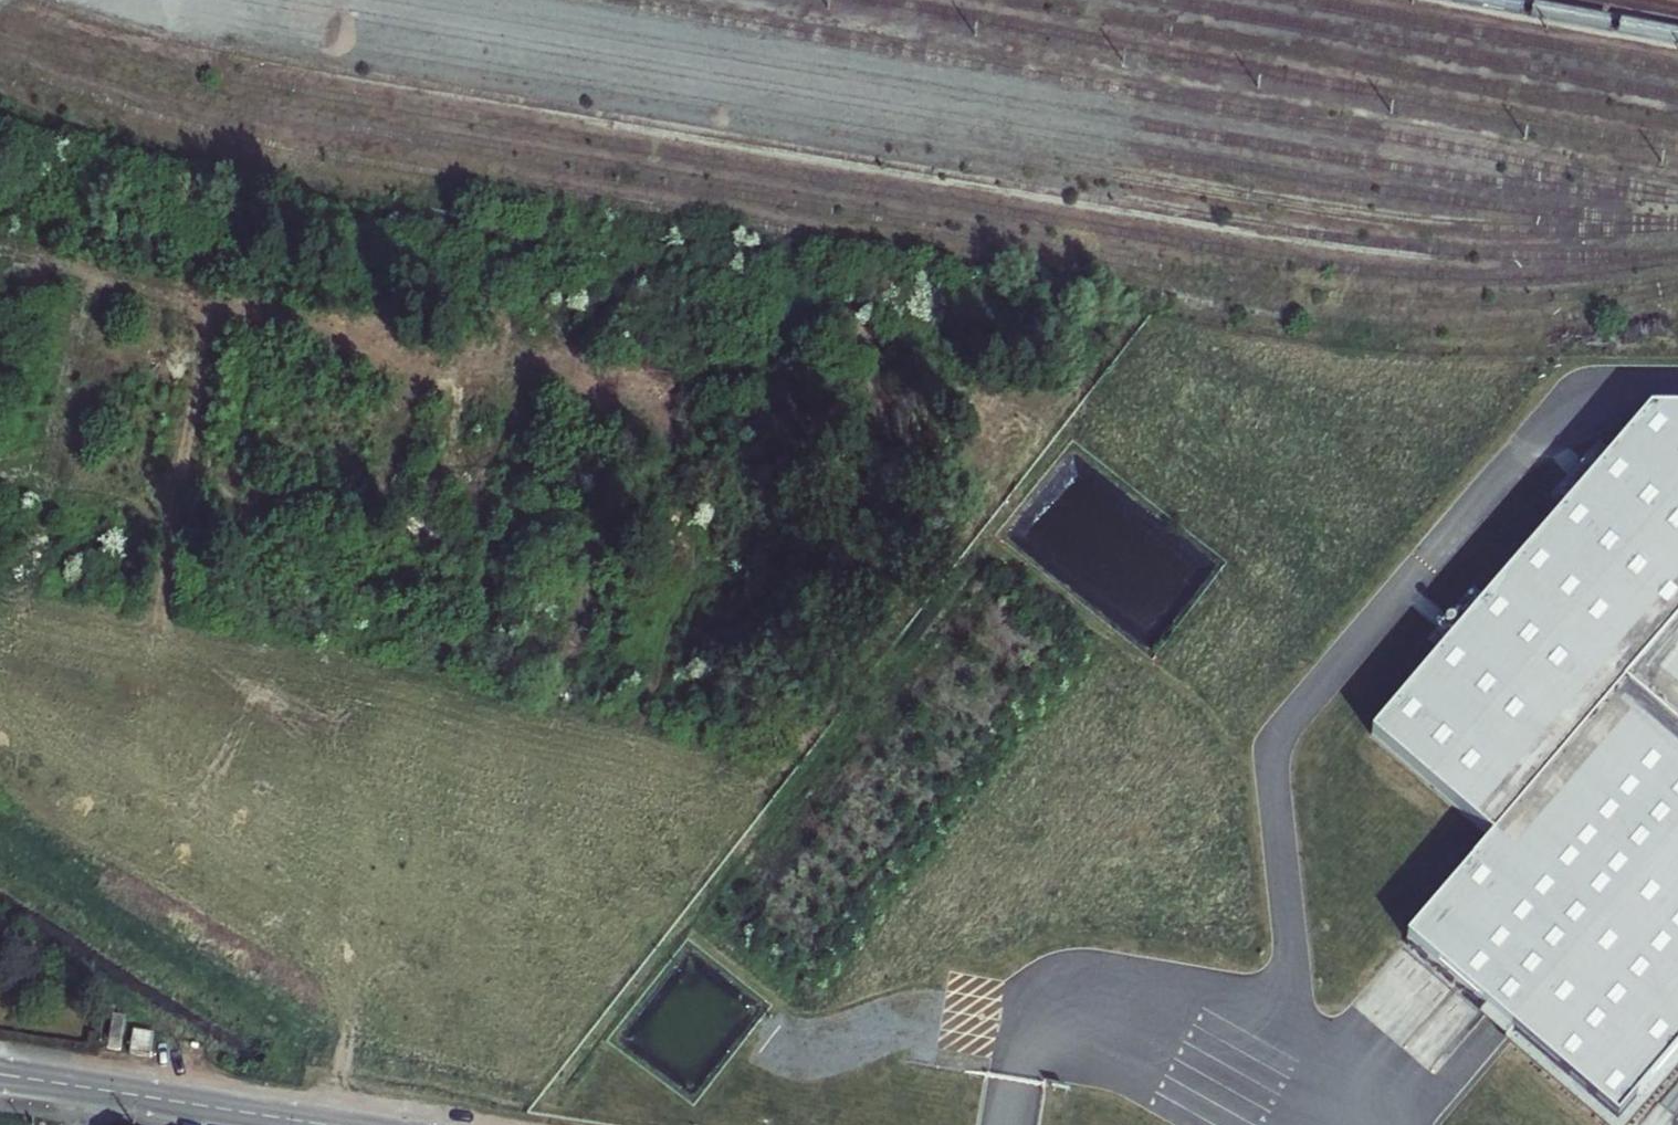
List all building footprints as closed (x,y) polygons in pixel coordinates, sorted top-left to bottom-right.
[(1488,834),(1402,936),(1622,1117),(1677,1052),(1677,398),(1651,398),(1369,739),(1488,834)] [(155,1037),(135,1033),(130,1056),(150,1060),(155,1037)]
